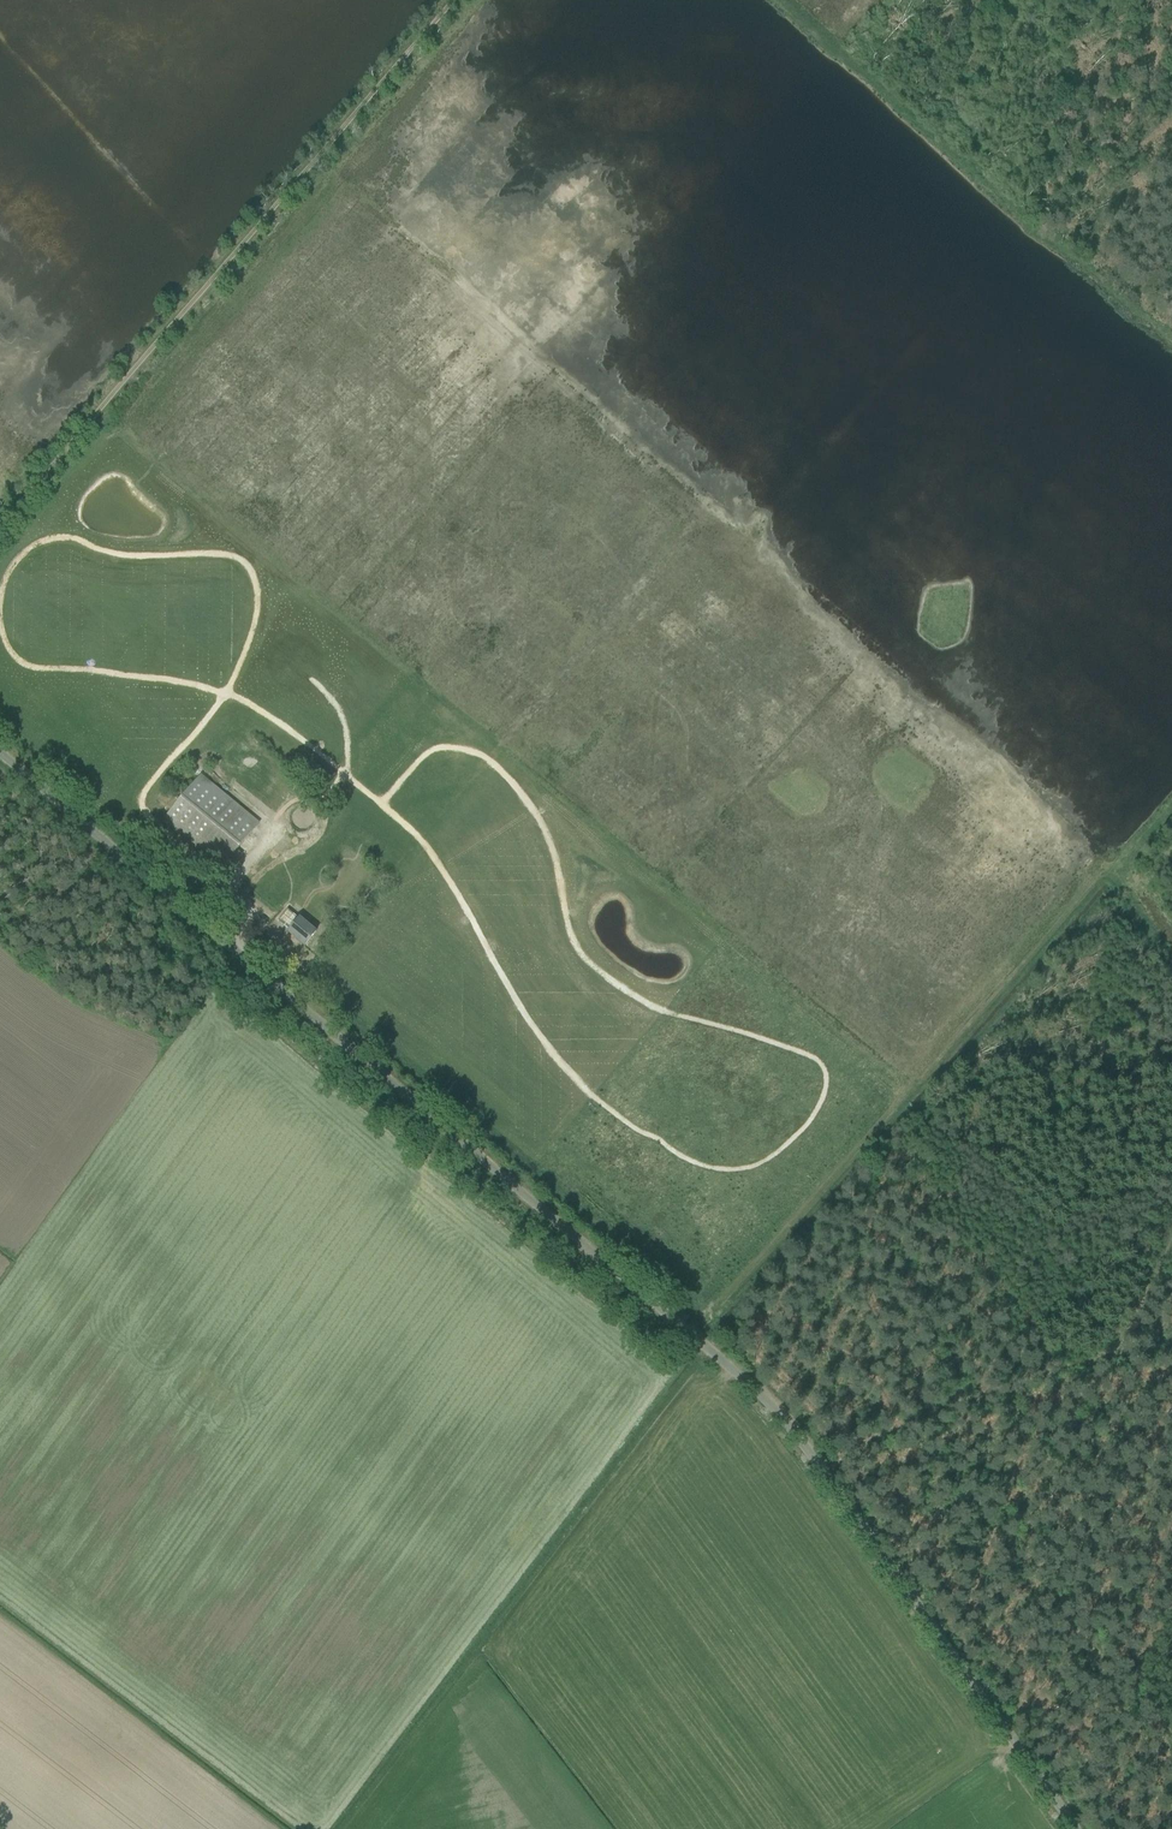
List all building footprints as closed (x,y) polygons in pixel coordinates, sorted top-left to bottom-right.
[(423,704),(419,709),(427,715),(430,711),(423,704)] [(172,811),(164,820),(221,869),(228,861),(233,866),(243,855),(237,850),(260,824),(203,775),(186,794),(179,789),(173,797),(180,801),(172,811)] [(288,910),(280,919),(291,928),(288,932),(305,945),(312,936),(316,932),(299,918),(299,919),(288,910)]
